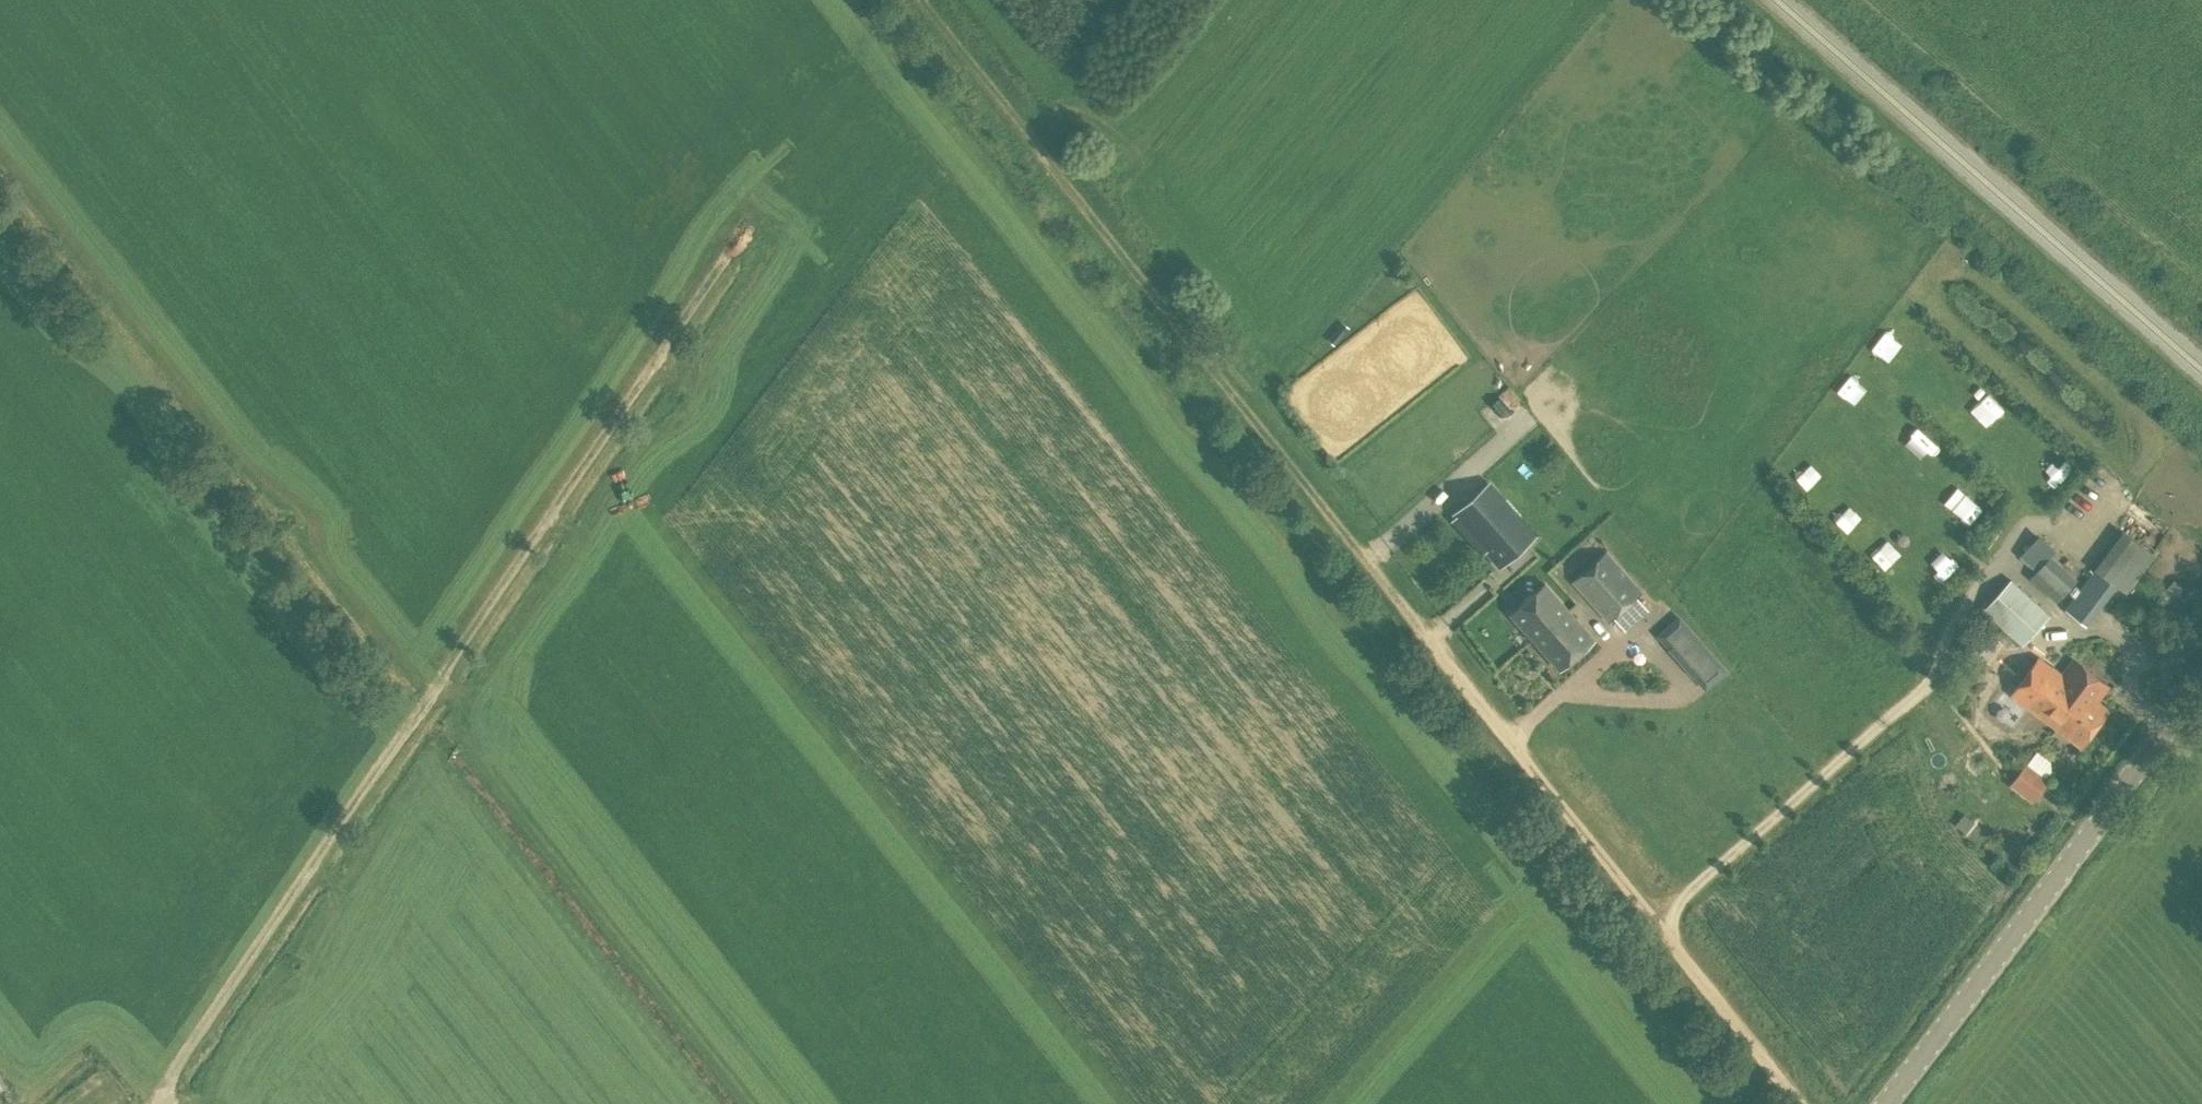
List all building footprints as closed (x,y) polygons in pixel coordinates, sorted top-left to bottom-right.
[(1929,424),(1915,434),(1935,464),(1949,454),(1929,424)] [(1822,476),(1826,455),(1803,451),(1799,471),(1822,476)] [(2053,484),(2065,463),(2051,455),(2040,477),(2053,484)] [(1537,533),(1489,479),(1451,513),(1499,567),(1537,533)] [(1830,512),(1845,527),(1862,510),(1848,495),(1830,512)] [(2123,531),(2096,567),(2117,583),(2126,589),(2153,553),(2123,531)] [(2036,533),(2017,554),(2035,570),(2030,576),(2055,599),(2072,579),(2047,556),(2054,549),(2036,533)] [(1874,550),(1890,567),(1906,550),(1890,534),(1874,550)] [(1949,545),(1939,557),(1953,568),(1962,556),(1949,545)] [(1608,621),(1641,591),(1606,551),(1573,580),(1608,621)] [(2096,567),(2080,587),(2102,603),(2117,583),(2096,567)] [(2022,644),(2049,614),(2011,579),(1983,609),(2022,644)] [(1533,639),(1567,609),(1544,583),(1510,613),(1533,639)] [(1560,669),(1594,639),(1567,609),(1533,639),(1560,669)] [(1704,655),(1668,620),(1653,635),(1689,671),(1704,655)] [(1987,630),(1972,650),(1988,663),(2003,642),(1987,630)] [(2053,667),(2025,704),(2081,747),(2109,709),(2092,697),(2095,692),(2099,695),(2107,684),(2075,660),(2067,671),(2069,673),(2066,677),(2053,667)] [(2026,763),(2010,784),(2034,802),(2050,780),(2026,763)] [(1977,814),(1966,827),(1984,842),(1995,829),(1977,814)] [(5,1090),(14,1084),(0,1066),(0,1084),(5,1090)]
